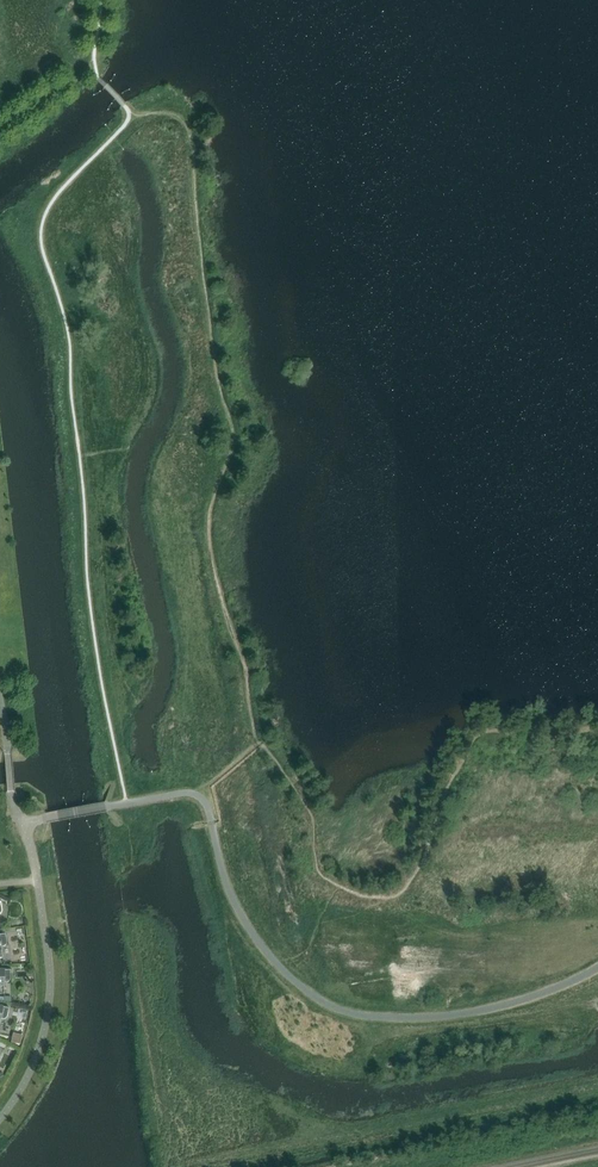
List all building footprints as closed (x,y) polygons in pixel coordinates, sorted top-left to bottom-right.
[(4,993),(4,982),(7,982),(8,981),(9,981),(9,980),(10,980),(10,979),(10,978),(10,969),(0,969),(0,993),(4,993)] [(9,1007),(0,1005),(0,1018),(2,1019),(4,1019),(5,1018),(6,1017),(7,1016),(9,1007)]
